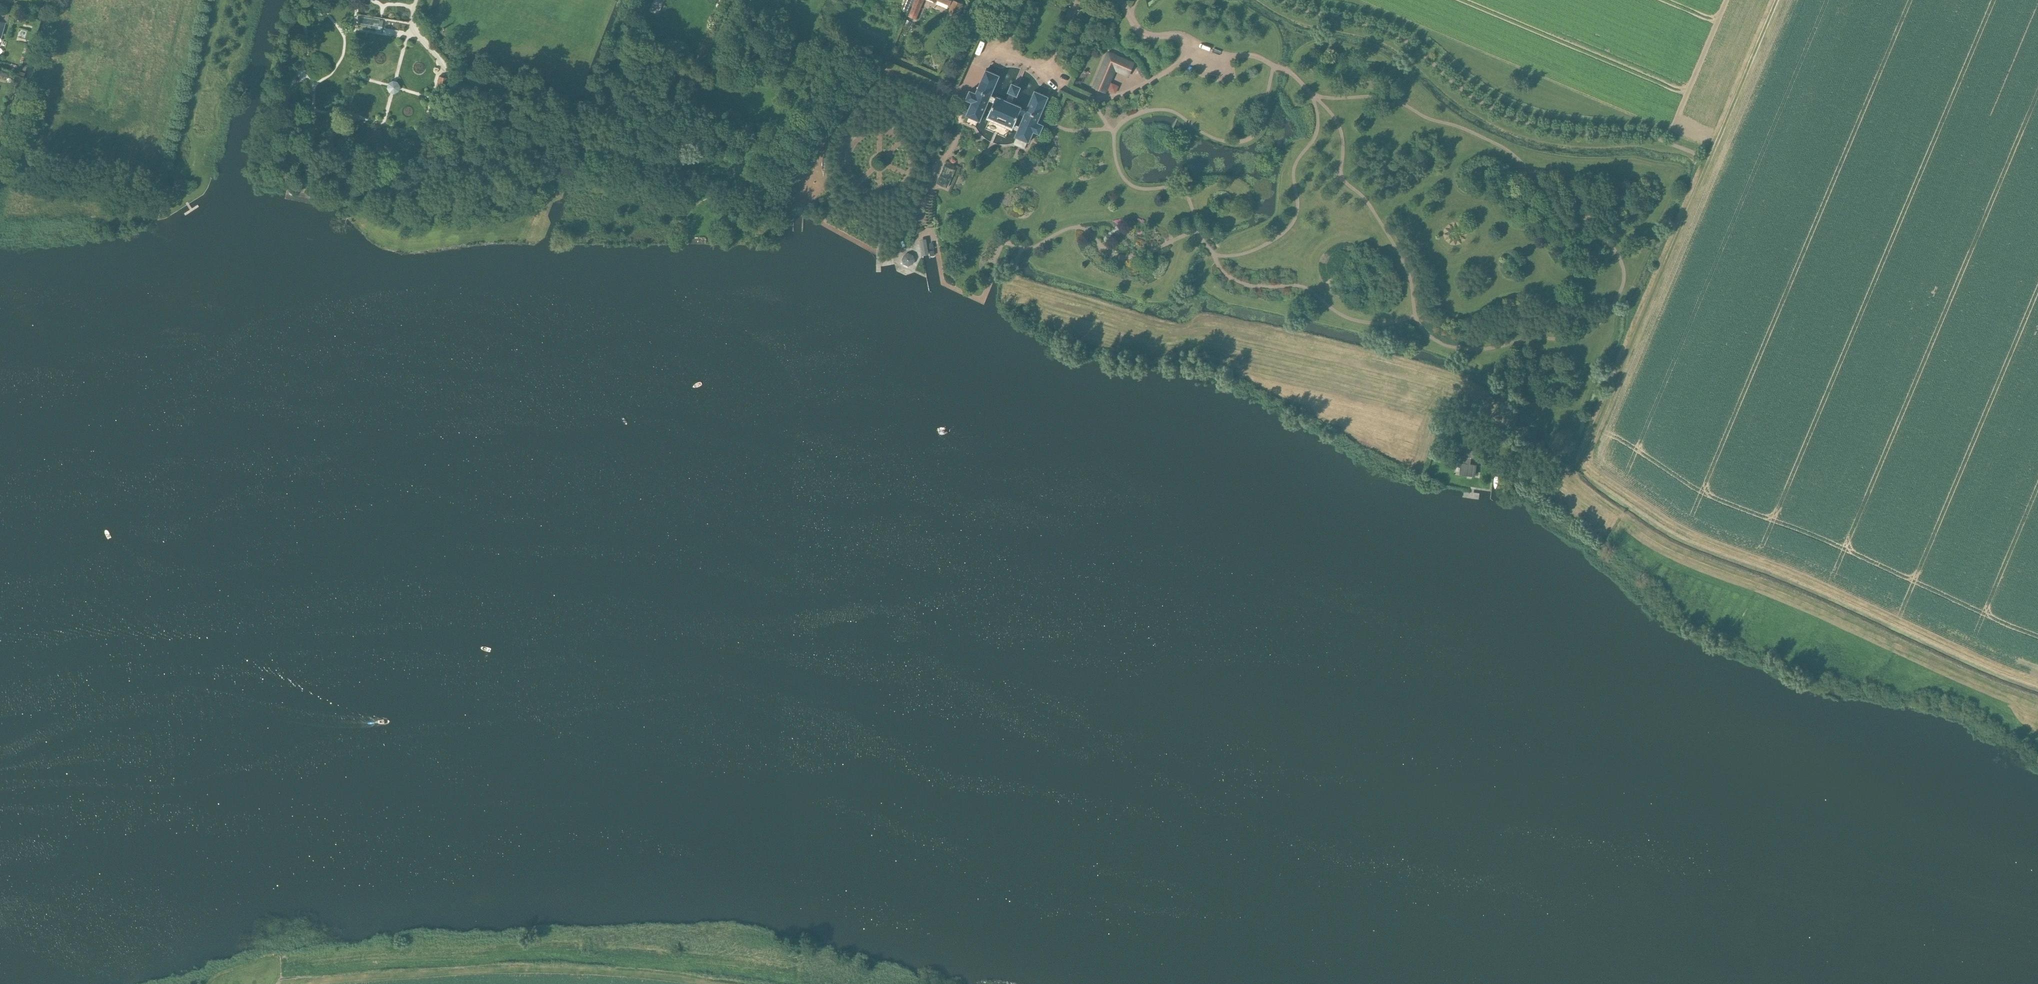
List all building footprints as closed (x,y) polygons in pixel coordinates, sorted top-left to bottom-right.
[(663,0),(653,0),(648,11),(657,15),(663,0)] [(913,0),(905,0),(902,8),(908,11),(911,5),(913,0)] [(911,5),(912,6),(908,16),(916,19),(924,0),(913,0),(911,5)] [(951,0),(940,0),(952,5),(948,14),(957,18),(963,5),(953,1),(953,2),(951,1),(951,0)] [(381,33),(383,20),(359,16),(357,29),(381,33)] [(1129,68),(1132,64),(1109,54),(1095,86),(1100,88),(1105,90),(1114,68),(1127,74),(1129,68)] [(0,69),(0,75),(9,78),(10,71),(0,68),(0,69)] [(991,95),(1000,76),(992,72),(986,70),(975,93),(969,90),(965,99),(972,102),(966,115),(977,120),(980,121),(989,100),(994,102),(992,105),(991,107),(988,115),(986,119),(988,120),(1010,129),(1012,130),(1013,128),(1017,130),(1015,136),(1017,138),(1029,142),(1033,131),(1039,134),(1043,125),(1037,122),(1048,96),(1041,94),(1034,91),(1026,110),(1021,108),(1022,107),(1011,102),(1015,95),(1017,96),(1021,87),(1018,86),(1016,85),(1014,84),(1012,83),(1008,92),(1010,93),(1007,100),(996,96),(996,97),(991,95)] [(440,76),(437,90),(446,93),(450,78),(440,76)] [(388,83),(387,88),(389,92),(394,94),(398,91),(399,88),(400,86),(397,82),(392,80),(388,83)] [(945,168),(938,185),(949,189),(955,172),(945,168)] [(181,180),(172,178),(170,188),(178,190),(181,180)] [(929,243),(922,244),(924,259),(931,258),(929,243)] [(904,254),(902,259),(903,264),(908,266),(912,264),(915,260),(913,255),(909,253),(904,254)] [(1472,455),(1472,447),(1462,446),(1461,471),(1473,472),(1474,461),(1469,461),(1469,454),(1472,455)]
